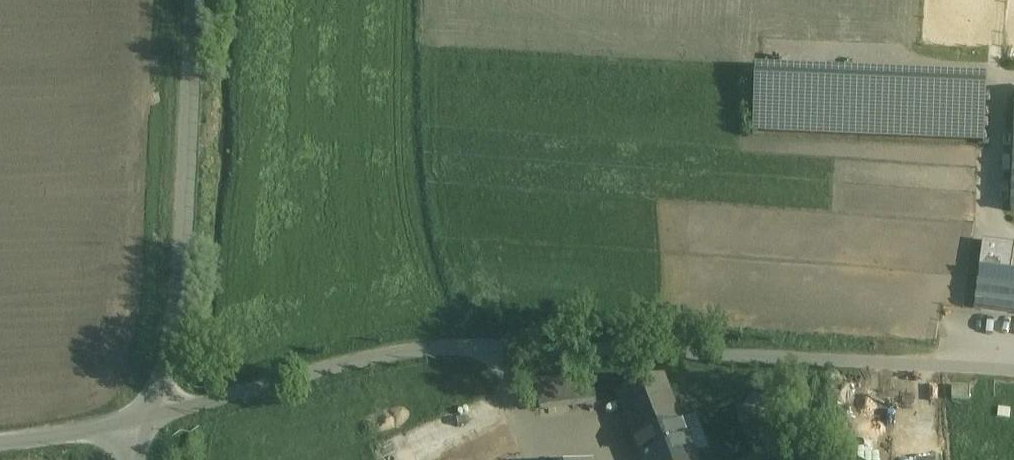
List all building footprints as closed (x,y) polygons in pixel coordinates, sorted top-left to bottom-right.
[(978,80),(764,72),(763,93),(762,133),(976,140),(978,80)] [(980,268),(975,309),(1013,314),(1013,272),(980,268)] [(578,366),(528,375),(533,401),(583,392),(578,366)] [(617,394),(643,459),(694,459),(662,377),(617,394)] [(971,388),(952,388),(952,399),(970,400),(971,388)] [(755,391),(744,409),(761,419),(772,401),(755,391)]
